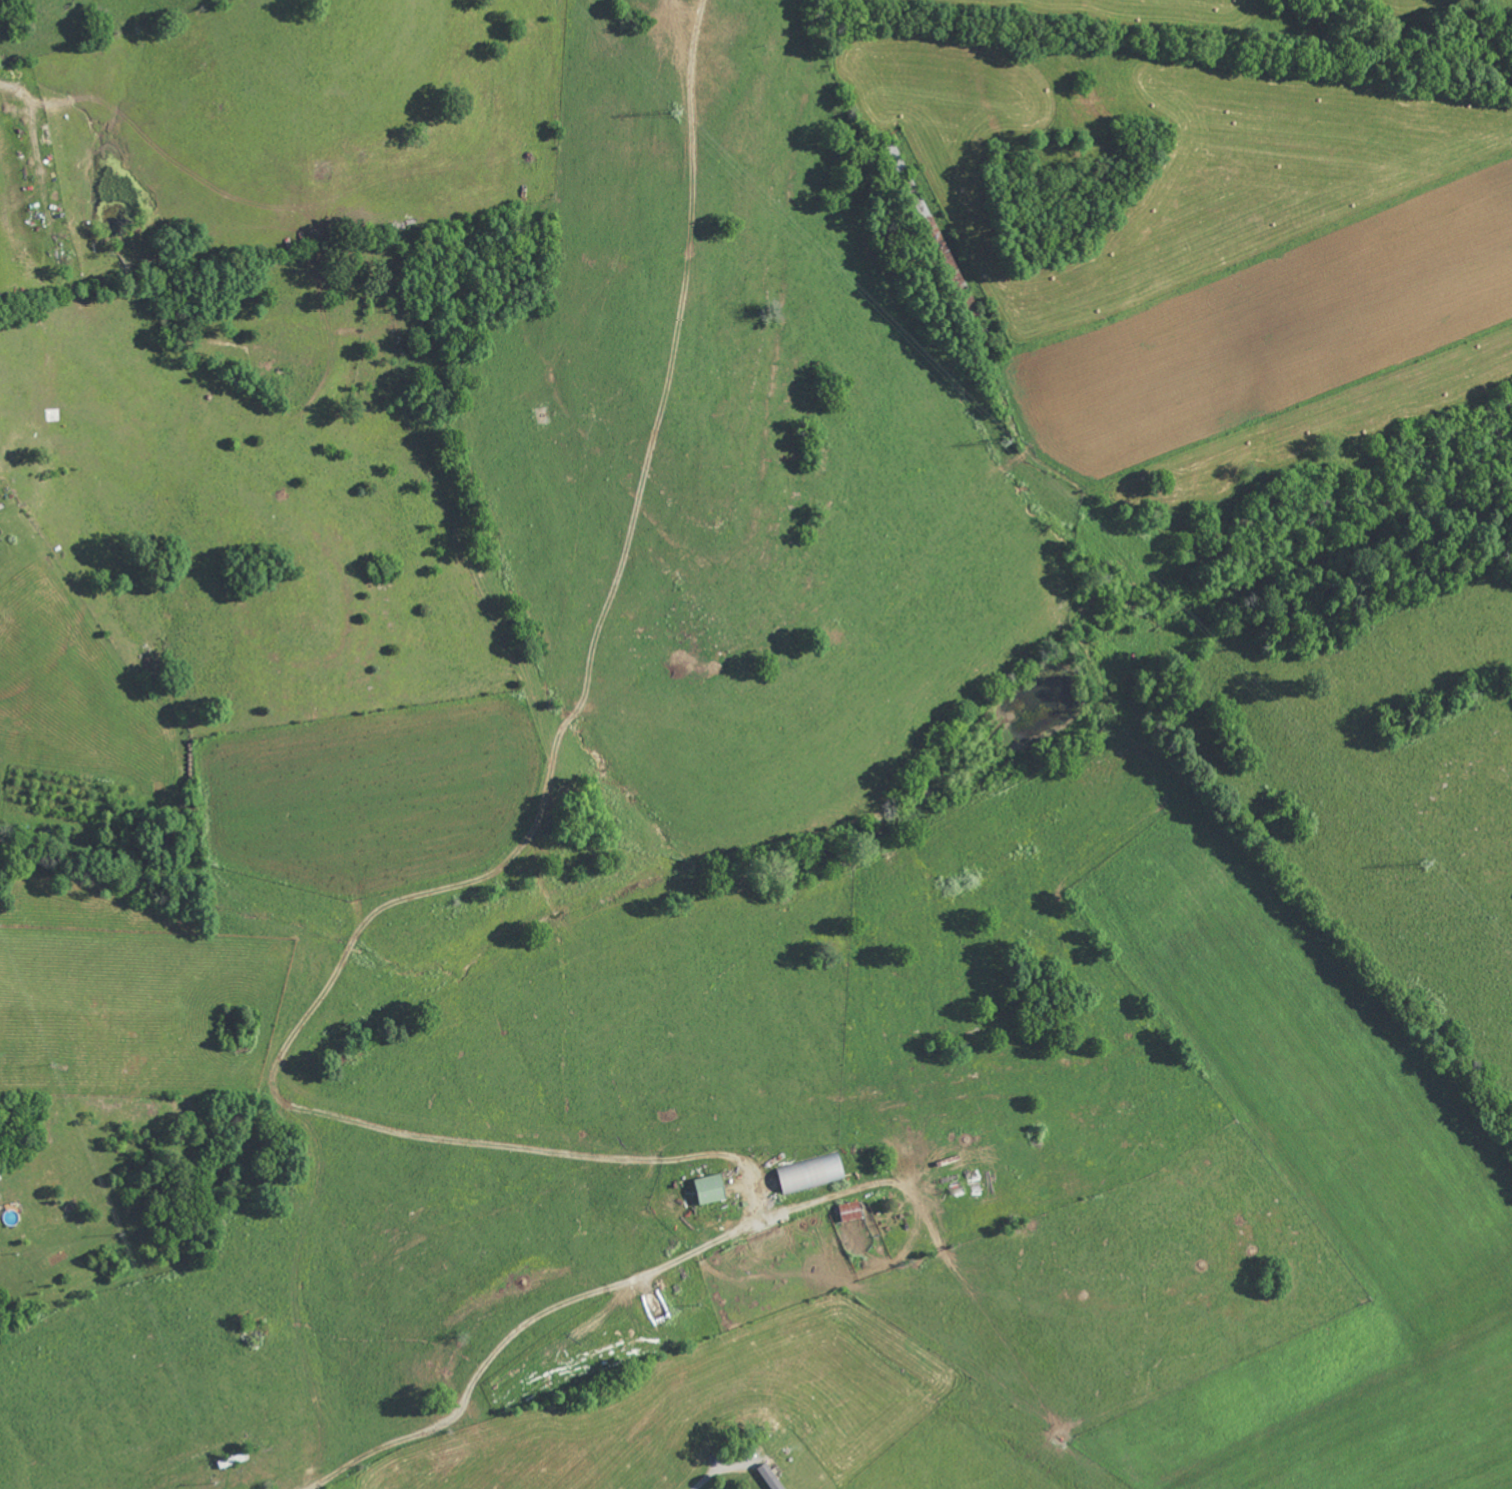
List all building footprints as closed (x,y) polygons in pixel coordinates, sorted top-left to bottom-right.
[(785,1194),(847,1178),(840,1153),(779,1169),(785,1194)] [(728,1199),(722,1174),(696,1180),(702,1206),(728,1199)] [(845,1223),(865,1218),(861,1201),(840,1206),(845,1223)]
